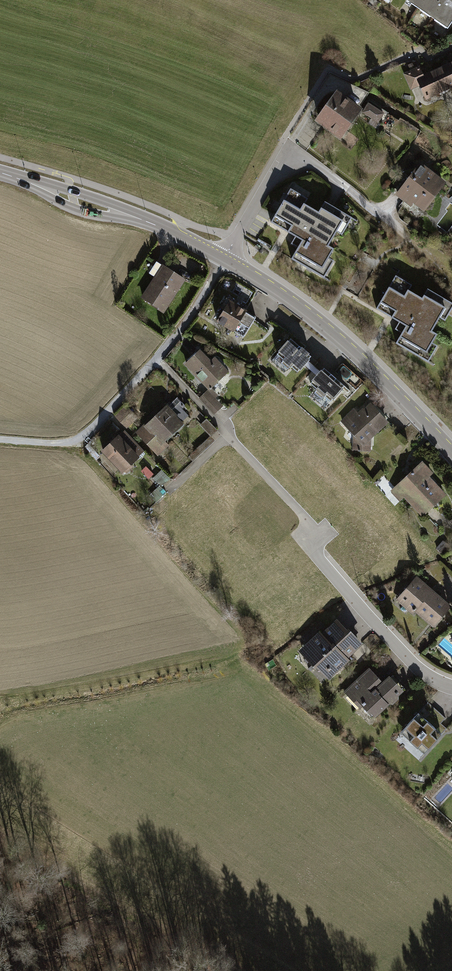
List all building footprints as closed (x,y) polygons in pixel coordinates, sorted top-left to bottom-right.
[(408,0),(451,30),(451,0),(408,0)] [(404,76),(411,91),(421,86),(428,100),(451,89),(451,64),(425,76),(421,67),(404,76)] [(340,95),(320,121),(317,125),(352,151),(361,139),(355,135),(368,117),(381,126),(387,117),(372,106),(366,114),(340,95)] [(447,183),(420,166),(398,198),(425,215),(447,183)] [(308,198),(292,189),(273,223),(297,237),(293,244),(299,247),(293,260),(325,278),(334,261),(329,258),(334,248),(329,245),(337,231),(343,234),(353,218),(325,202),(320,212),(305,204),(308,198)] [(182,279),(155,262),(147,275),(153,279),(141,298),(151,304),(150,305),(160,312),(182,279)] [(397,276),(378,308),(401,321),(397,328),(403,332),(397,342),(430,361),(439,345),(433,341),(438,334),(432,330),(441,316),(446,319),(451,309),(451,302),(429,289),(424,297),(410,289),(413,284),(397,276)] [(248,308),(228,297),(222,306),(226,308),(219,320),(235,329),(248,308)] [(311,356),(290,338),(277,354),(298,372),(311,356)] [(212,361),(201,350),(187,363),(210,388),(229,371),(216,357),(212,361)] [(345,384),(324,365),(310,382),(330,400),(345,384)] [(209,390),(200,398),(215,413),(223,405),(209,390)] [(171,404),(168,402),(138,432),(159,454),(169,444),(165,439),(185,420),(190,415),(181,405),(184,402),(178,397),(171,404)] [(371,451),(371,439),(389,421),(370,401),(363,408),(362,407),(357,412),(354,408),(341,421),(355,436),(354,450),(371,451)] [(126,405),(115,415),(126,427),(137,417),(126,405)] [(209,418),(202,423),(211,435),(218,429),(209,418)] [(143,454),(124,432),(104,450),(123,471),(143,454)] [(447,492),(420,464),(396,488),(422,515),(447,492)] [(449,608),(416,578),(398,597),(430,627),(449,608)] [(361,646),(336,620),(302,651),(326,678),(361,646)] [(382,684),(369,671),(346,693),(373,721),(405,691),(391,676),(382,684)] [(440,735),(418,717),(404,734),(426,752),(440,735)]
